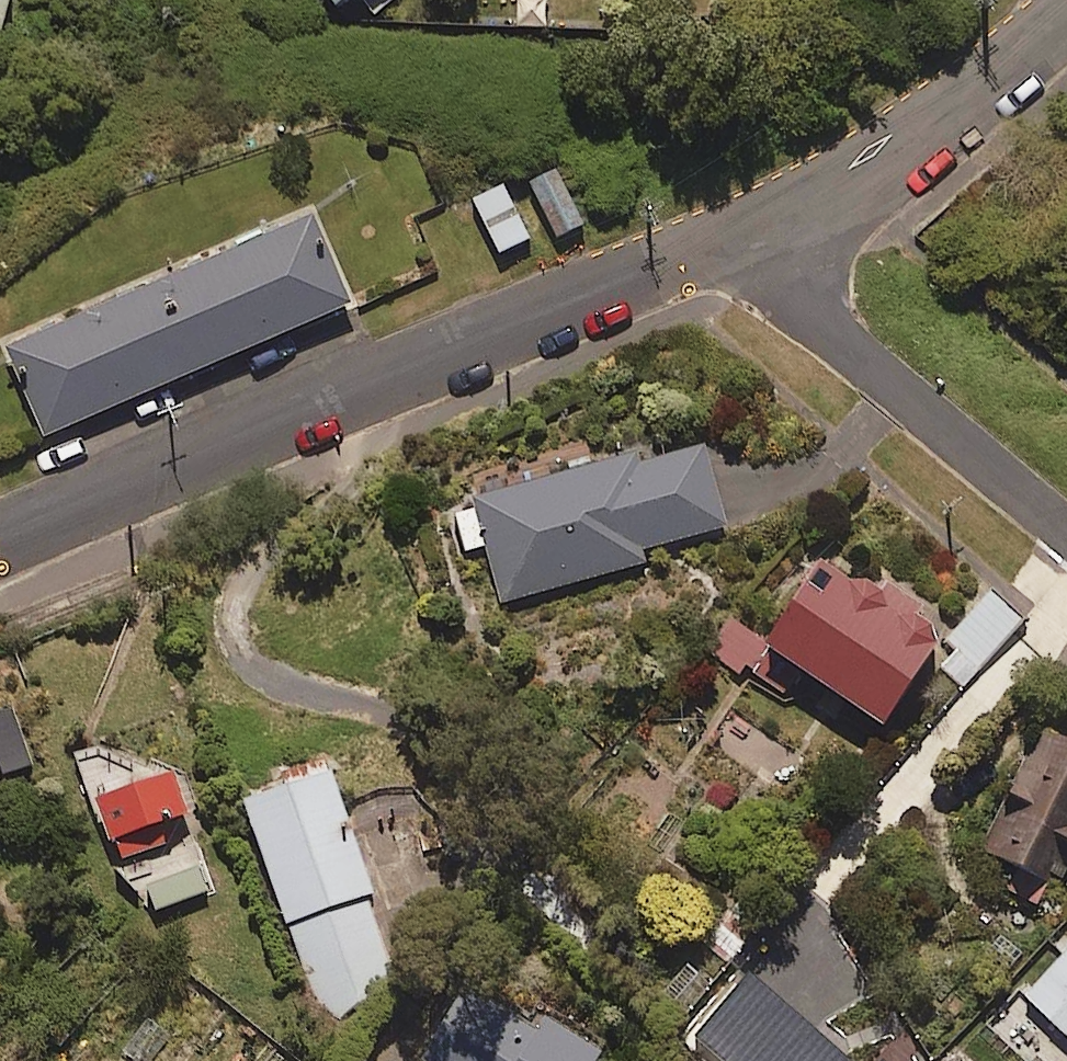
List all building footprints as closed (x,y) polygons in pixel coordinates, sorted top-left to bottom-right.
[(13,88),(40,0),(0,0),(0,84),(13,88)] [(581,223),(552,167),(527,180),(555,236),(581,223)] [(526,239),(501,184),(470,198),(495,252),(526,239)] [(311,211),(0,345),(0,348),(39,439),(352,304),(311,211)] [(725,526),(698,433),(449,504),(462,550),(485,544),(502,603),(644,562),(640,550),(725,526)] [(761,641),(743,668),(781,693),(796,670),(878,724),(936,635),(816,557),(761,641)] [(743,668),(761,641),(724,617),(700,654),(737,678),(743,668)] [(16,721),(0,726),(0,768),(3,776),(31,767),(16,721)] [(1036,723),(970,844),(1017,870),(1007,888),(1047,910),(1066,874),(1066,740),(1036,723)] [(372,890),(319,767),(237,802),(329,1016),(400,986),(361,895),(372,890)] [(115,862),(169,844),(162,824),(184,817),(169,773),(94,798),(115,862)] [(206,891),(190,846),(150,860),(156,876),(136,883),(146,912),(206,891)] [(1021,996),(1066,1037),(1066,944),(1021,996)] [(748,975),(684,1048),(698,1060),(788,1060),(784,1058),(809,1029),(748,975)] [(455,979),(410,1056),(418,1060),(590,1060),(599,1045),(540,1010),(531,1024),(455,979)]
